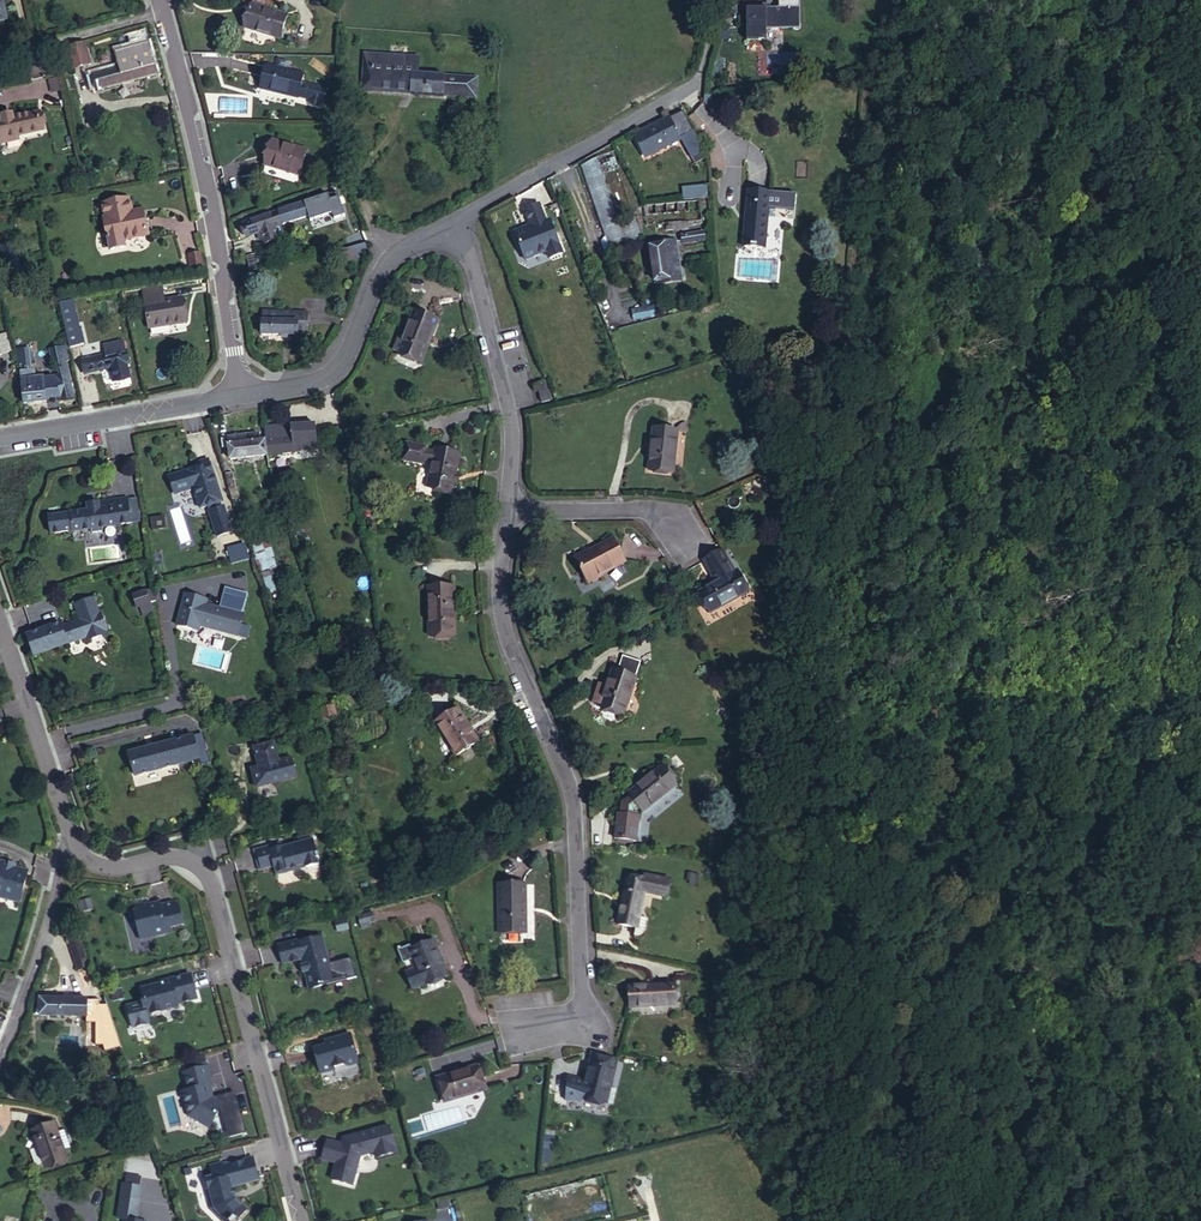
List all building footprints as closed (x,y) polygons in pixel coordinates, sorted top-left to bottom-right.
[(8,20),(3,0),(0,0),(0,22),(8,20)] [(761,11),(761,25),(746,25),(746,40),(766,40),(766,29),(797,29),(797,0),(779,0),(779,11),(761,11)] [(280,40),(287,16),(252,5),(244,28),(280,40)] [(761,11),(746,12),(746,25),(761,25),(761,11)] [(85,43),(66,48),(72,69),(90,64),(85,43)] [(96,90),(157,74),(148,43),(115,51),(120,67),(92,75),(96,90)] [(373,91),(375,55),(364,54),(362,90),(373,91)] [(373,91),(410,93),(410,94),(444,96),(465,97),(467,78),(419,74),(420,58),(375,55),(373,91)] [(260,88),(298,98),(304,75),(266,65),(260,88)] [(476,98),(478,78),(467,78),(465,97),(476,98)] [(43,129),(39,112),(14,118),(13,116),(1,118),(1,120),(0,121),(0,141),(18,137),(18,135),(43,129)] [(691,158),(704,151),(682,112),(634,136),(645,156),(680,139),(691,158)] [(299,176),(306,151),(272,140),(264,165),(299,176)] [(635,218),(613,153),(612,153),(596,157),(581,166),(609,249),(642,238),(635,218)] [(693,192),(694,199),(710,197),(709,190),(693,192)] [(763,249),(769,192),(749,190),(744,247),(763,249)] [(104,217),(109,250),(124,247),(123,240),(147,235),(143,215),(132,217),(129,199),(103,204),(106,217),(104,217)] [(279,239),(275,227),(317,213),(315,204),(317,204),(316,200),(304,204),(304,203),(286,209),(286,210),(245,223),(249,236),(259,233),(261,240),(264,239),(265,243),(279,239)] [(530,225),(531,227),(525,229),(523,228),(514,232),(525,260),(547,251),(550,258),(562,253),(549,220),(546,221),(539,203),(524,209),(530,225)] [(683,243),(705,240),(704,232),(681,235),(683,243)] [(0,247),(0,248),(7,270),(19,266),(11,243),(0,247)] [(650,247),(655,282),(681,278),(676,243),(650,247)] [(364,244),(343,250),(346,261),(367,255),(364,244)] [(202,266),(201,253),(189,255),(190,267),(202,266)] [(255,254),(246,257),(250,271),(258,269),(255,254)] [(161,287),(143,290),(149,328),(185,323),(181,298),(163,301),(161,287)] [(656,305),(633,310),(635,321),(659,316),(656,305)] [(420,362),(437,320),(415,311),(403,340),(399,338),(394,351),(398,352),(398,353),(420,362)] [(262,335),(297,336),(308,336),(307,314),(262,312),(262,335)] [(80,345),(74,319),(66,321),(71,347),(80,345)] [(11,351),(5,334),(0,336),(0,355),(11,351)] [(105,355),(82,360),(84,374),(127,365),(122,342),(103,346),(105,355)] [(52,364),(55,363),(66,361),(69,360),(66,345),(49,349),(52,364)] [(44,378),(36,378),(35,369),(32,369),(31,362),(34,359),(33,353),(30,350),(30,349),(17,350),(18,365),(21,364),(25,367),(25,370),(20,370),(23,403),(46,401),(46,399),(44,379),(44,378)] [(66,361),(55,363),(58,374),(55,375),(55,378),(59,397),(60,401),(74,398),(66,361)] [(55,378),(44,379),(46,399),(59,397),(55,378)] [(537,389),(541,403),(550,401),(546,386),(537,389)] [(331,440),(340,439),(339,423),(330,423),(331,440)] [(265,440),(267,455),(317,450),(314,424),(264,427),(265,440)] [(649,469),(673,472),(677,431),(654,428),(649,469)] [(230,459),(267,455),(265,440),(258,440),(258,433),(227,437),(230,459)] [(451,493),(458,455),(435,450),(434,453),(424,451),(425,448),(407,445),(404,460),(422,464),(422,461),(432,463),(427,488),(451,493)] [(198,462),(199,467),(210,463),(209,459),(198,462)] [(199,467),(169,477),(174,493),(192,487),(199,508),(207,506),(217,536),(232,532),(224,506),(222,506),(221,502),(222,501),(210,463),(199,467)] [(225,474),(228,489),(235,488),(232,473),(225,474)] [(136,497),(128,498),(131,523),(140,522),(136,497)] [(88,511),(48,516),(50,534),(72,531),(72,532),(91,529),(91,533),(103,532),(102,528),(116,526),(116,525),(131,523),(128,498),(98,502),(98,504),(87,506),(88,511)] [(589,553),(589,552),(575,559),(588,582),(601,575),(601,574),(625,561),(613,540),(589,553)] [(721,551),(704,561),(716,583),(699,592),(710,612),(748,591),(737,571),(734,573),(721,551)] [(453,635),(453,586),(429,587),(430,631),(442,631),(442,635),(453,635)] [(229,589),(224,587),(218,608),(242,614),(245,600),(227,596),(229,589)] [(247,593),(229,589),(227,596),(245,600),(247,593)] [(153,613),(150,603),(155,602),(151,590),(131,597),(134,609),(139,607),(143,617),(153,613)] [(185,595),(176,625),(198,631),(199,625),(237,636),(243,614),(242,614),(218,608),(204,604),(196,602),(197,598),(185,595)] [(33,636),(32,633),(27,635),(34,656),(86,638),(87,640),(106,634),(105,631),(106,630),(100,613),(99,613),(94,598),(75,605),(80,620),(60,627),(33,636)] [(641,661),(623,655),(618,671),(614,669),(608,686),(600,683),(594,701),(602,704),(601,706),(623,713),(641,661)] [(332,706),(319,710),(321,718),(334,715),(332,706)] [(456,755),(478,742),(457,709),(436,722),(456,755)] [(200,759),(194,736),(129,752),(135,776),(200,759)] [(257,787),(296,777),(291,759),(278,763),(273,743),(254,748),(257,760),(260,759),(262,767),(252,770),(257,787)] [(662,767),(629,793),(631,796),(622,803),(620,814),(618,814),(614,838),(635,841),(639,816),(636,816),(637,811),(641,808),(643,811),(676,785),(662,767)] [(319,867),(319,864),(312,839),(290,845),(289,848),(283,849),(281,843),(254,850),(259,871),(274,866),(277,875),(305,868),(305,870),(308,869),(319,867)] [(9,864),(0,862),(0,897),(20,902),(27,872),(8,867),(9,864)] [(628,880),(619,924),(636,928),(634,936),(638,937),(641,935),(644,932),(647,918),(638,917),(645,884),(628,880)] [(525,886),(499,886),(500,933),(525,932),(525,886)] [(178,904),(174,902),(150,907),(149,901),(134,905),(136,911),(134,911),(139,931),(140,931),(141,937),(152,935),(152,938),(167,934),(166,929),(183,925),(178,904)] [(374,921),(372,913),(358,917),(361,929),(370,927),(369,923),(374,921)] [(346,919),(335,922),(338,932),(349,929),(346,919)] [(88,966),(78,938),(67,942),(77,970),(88,966)] [(326,952),(323,953),(319,938),(298,943),(298,941),(278,946),(283,964),(301,960),(303,964),(301,965),(303,973),(305,973),(309,989),(321,986),(321,983),(333,980),(326,952)] [(398,950),(403,963),(414,959),(418,968),(406,974),(413,989),(425,984),(425,986),(447,977),(442,964),(438,965),(435,958),(440,956),(438,951),(437,952),(432,941),(411,950),(410,945),(398,950)] [(190,974),(170,979),(171,982),(161,985),(161,983),(142,988),(145,998),(143,1002),(126,1006),(132,1029),(148,1024),(146,1015),(178,1007),(178,1004),(197,999),(190,974)] [(674,985),(629,988),(629,989),(630,1006),(675,1003),(674,985)] [(39,1015),(87,1016),(87,999),(57,999),(45,998),(39,998),(39,1015)] [(355,1065),(358,1061),(350,1033),(336,1037),(337,1042),(314,1049),(321,1074),(334,1071),(334,1068),(344,1065),(348,1067),(355,1065)] [(609,1088),(616,1061),(615,1060),(593,1055),(582,1097),(601,1102),(605,1087),(609,1088)] [(478,1066),(438,1078),(445,1101),(485,1089),(478,1066)] [(213,1098),(210,1098),(207,1087),(212,1085),(207,1067),(184,1073),(188,1091),(183,1092),(189,1116),(209,1128),(223,1104),(213,1098)] [(45,1167),(67,1159),(54,1122),(32,1131),(45,1167)] [(344,1144),(327,1139),(322,1158),(335,1162),(330,1178),(350,1185),(360,1156),(374,1152),(375,1158),(396,1152),(389,1127),(346,1138),(344,1144)] [(222,1165),(210,1168),(212,1177),(204,1179),(212,1211),(221,1220),(223,1219),(225,1220),(234,1220),(237,1218),(238,1219),(247,1209),(236,1198),(233,1199),(231,1194),(234,1193),(232,1187),(259,1180),(253,1157),(222,1165)] [(448,1200),(437,1202),(439,1210),(450,1207),(448,1200)]
